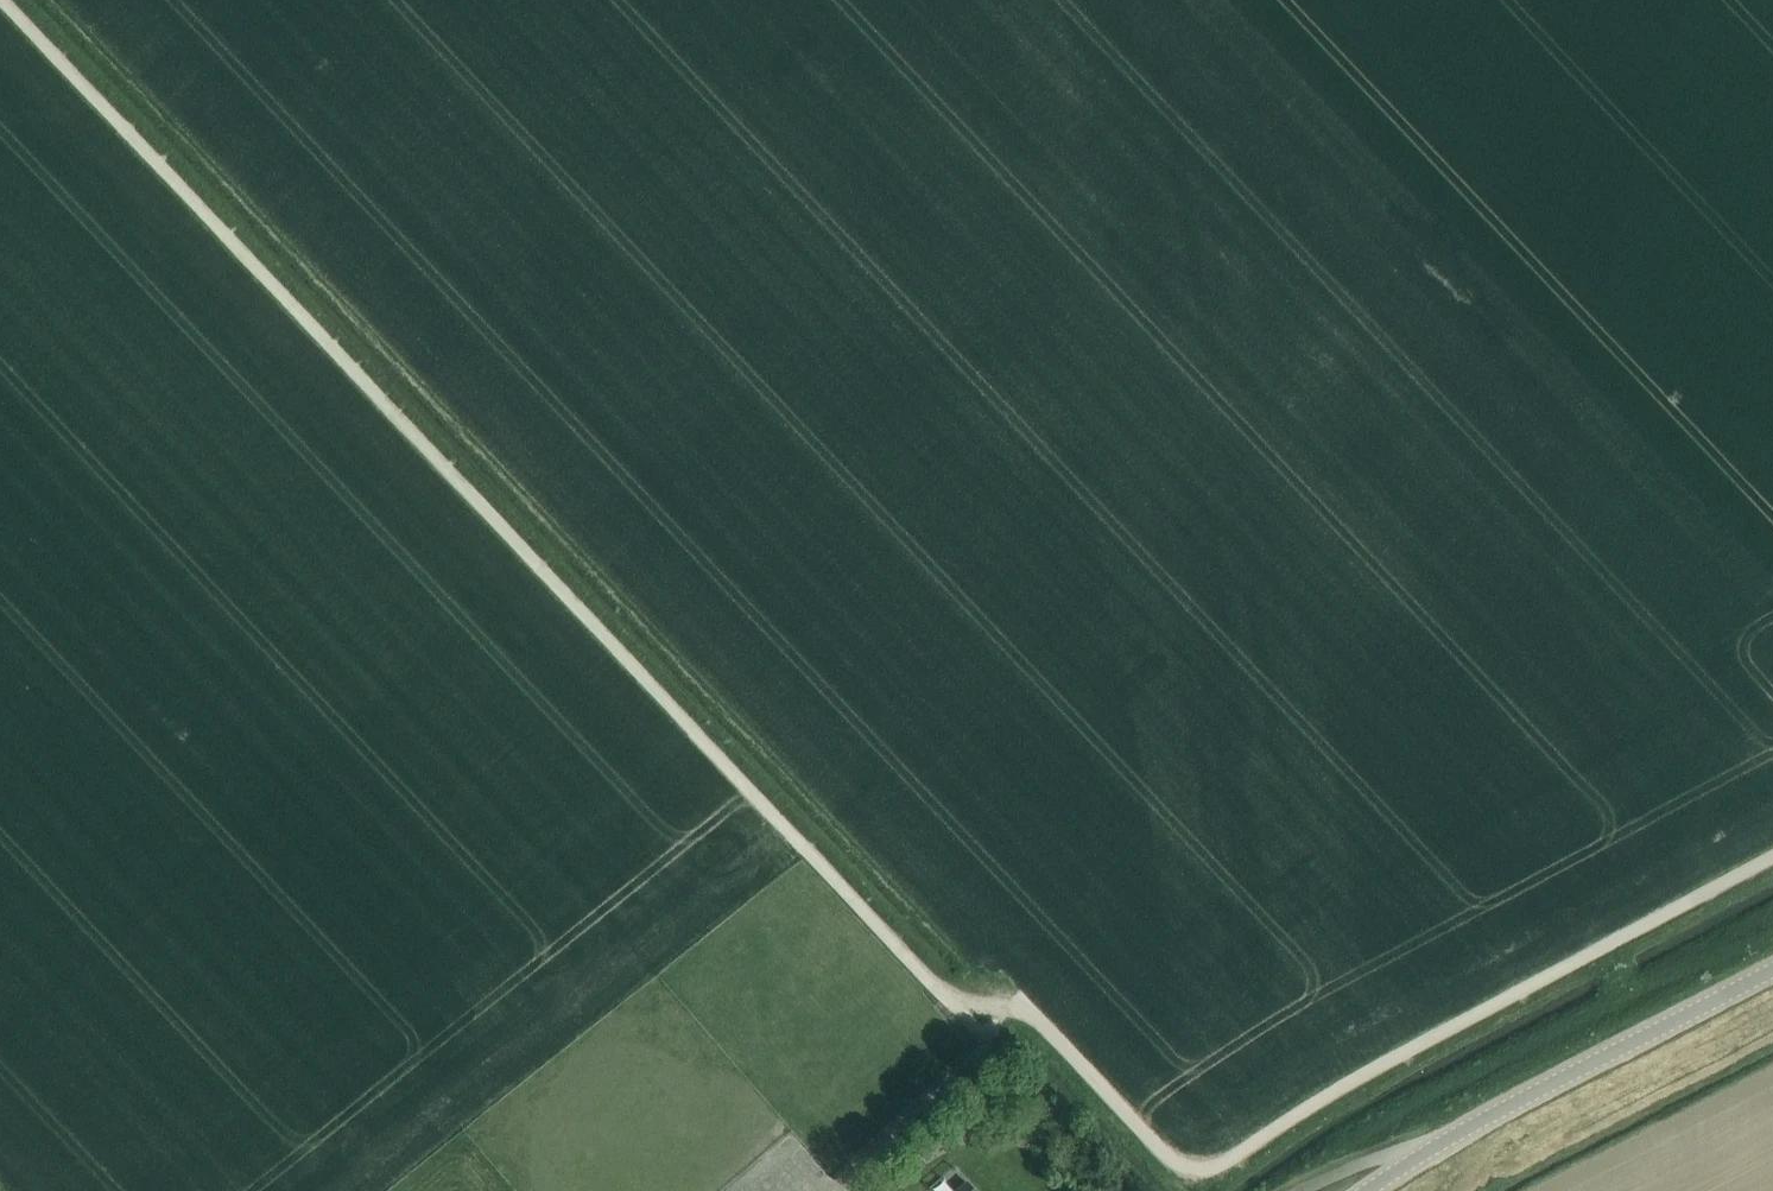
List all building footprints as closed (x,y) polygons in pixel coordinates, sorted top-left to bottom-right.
[(967,1182),(957,1190),(975,1190),(967,1182)]
